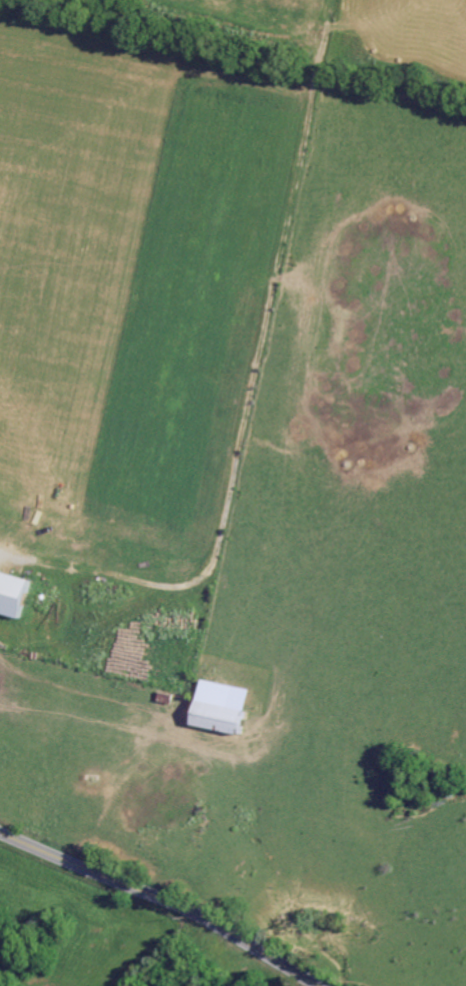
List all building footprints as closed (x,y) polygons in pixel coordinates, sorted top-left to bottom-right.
[(19,616),(0,610),(0,574),(30,583),(19,616)] [(243,736),(192,723),(197,701),(248,713),(243,736)]
